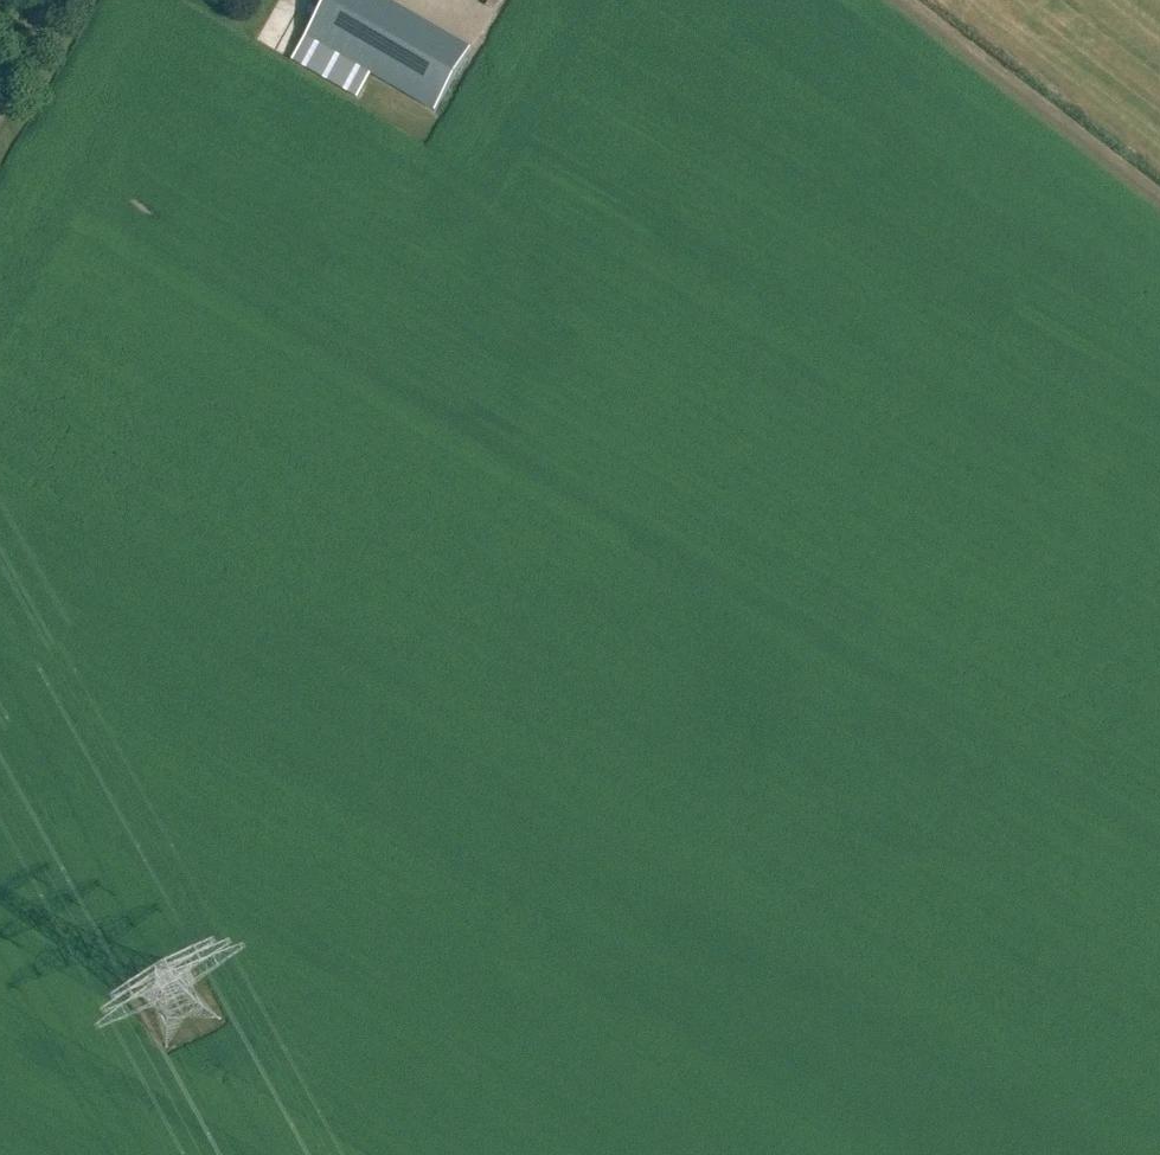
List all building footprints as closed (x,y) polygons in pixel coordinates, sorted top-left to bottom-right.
[(291,61),(357,99),(371,75),(435,111),(472,47),(390,0),(326,0),(305,37),(291,61)]
